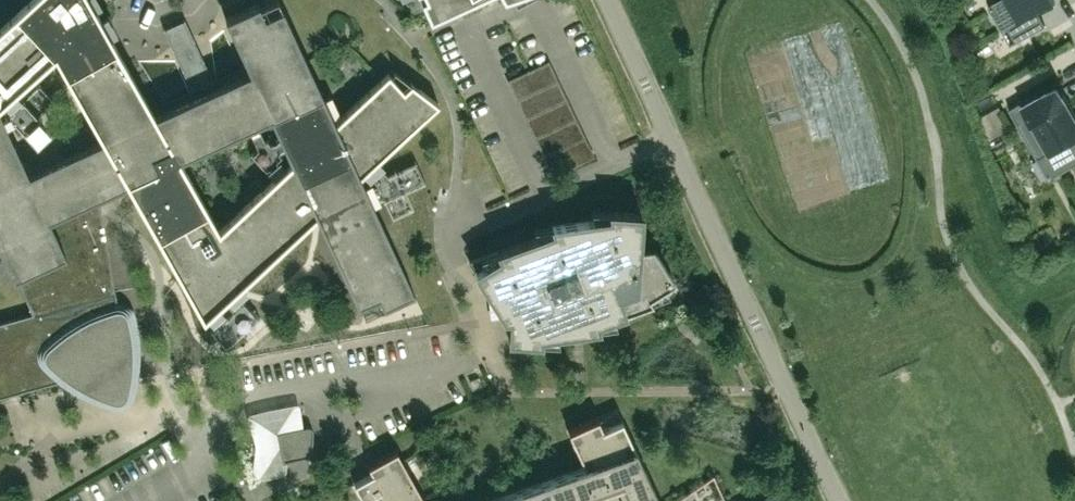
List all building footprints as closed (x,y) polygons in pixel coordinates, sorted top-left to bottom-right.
[(213,80),(185,18),(164,28),(192,89),(195,88),(198,95),(155,114),(91,0),(0,0),(0,103),(5,98),(14,108),(8,113),(2,116),(0,111),(0,249),(13,278),(17,276),(32,313),(0,322),(0,396),(61,379),(69,385),(78,390),(87,395),(96,399),(106,403),(115,405),(117,405),(119,405),(121,405),(123,404),(125,403),(126,402),(128,401),(129,400),(130,398),(131,396),(133,389),(134,384),(135,378),(136,373),(136,367),(137,362),(137,356),(137,351),(137,345),(136,340),(136,334),(135,329),(134,323),(133,318),(132,313),(130,310),(129,308),(127,306),(125,305),(124,304),(121,303),(119,303),(117,303),(99,195),(127,182),(204,320),(208,316),(217,325),(210,331),(226,348),(259,317),(244,301),(241,303),(232,294),(316,216),(359,308),(379,298),(384,309),(415,294),(372,202),(382,197),(384,201),(425,182),(415,161),(388,174),(376,161),(439,103),(411,82),(404,89),(389,72),(335,121),(283,7),(264,15),(258,3),(225,18),(250,71),(213,88),(209,81),(213,80)] [(429,10),(450,0),(424,0),(429,10)] [(989,5),(1003,29),(1008,27),(1015,40),(1010,43),(1011,44),(1045,25),(1037,11),(1056,0),(998,0),(989,5)] [(579,135),(552,70),(516,84),(542,149),(579,135)] [(1049,178),(1074,163),(1074,111),(1058,80),(1009,108),(1049,178)] [(1002,114),(990,121),(1000,138),(1012,130),(1002,114)] [(675,280),(656,250),(655,250),(652,245),(639,247),(641,213),(610,211),(610,216),(552,225),(554,230),(498,251),(469,261),(476,271),(475,272),(494,301),(504,316),(510,316),(509,338),(513,339),(531,340),(540,341),(539,335),(568,331),(572,330),(576,330),(598,327),(596,321),(611,316),(652,301),(652,300),(649,296),(675,280)] [(623,419),(604,428),(599,417),(569,431),(586,467),(490,500),(660,500),(623,419)] [(312,450),(313,431),(313,429),(313,428),(312,427),(311,427),(310,426),(309,426),(307,425),(277,432),(283,461),(307,456),(309,455),(310,454),(311,454),(311,452),(312,451),(312,450)] [(369,465),(373,472),(354,482),(365,500),(426,500),(397,450),(369,465)]
